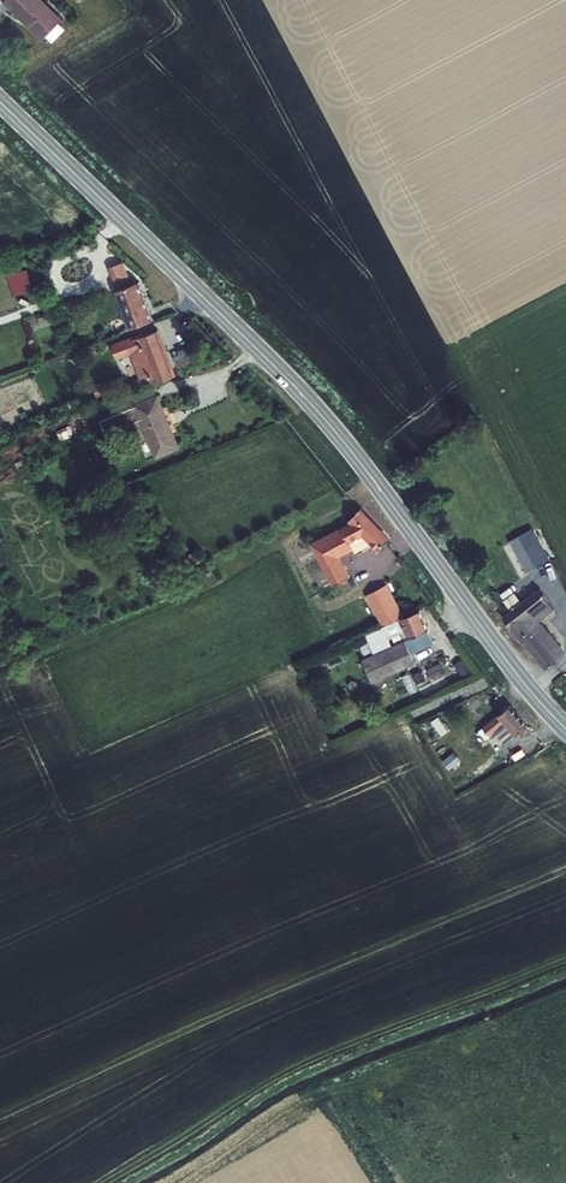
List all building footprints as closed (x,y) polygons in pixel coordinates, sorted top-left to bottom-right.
[(56,32),(59,30),(65,36),(78,23),(72,17),(74,14),(59,0),(23,0),(56,32)] [(112,264),(114,279),(130,277),(128,262),(112,264)] [(134,276),(116,281),(118,287),(136,282),(134,276)] [(162,310),(149,277),(125,286),(140,324),(164,315),(162,310)] [(158,372),(161,380),(186,370),(168,326),(157,330),(144,335),(158,372)] [(156,328),(143,333),(138,335),(138,337),(144,335),(157,330),(156,328)] [(158,372),(144,335),(138,337),(138,335),(124,340),(130,355),(142,350),(152,374),(158,372)] [(153,396),(133,405),(156,457),(177,448),(153,396)] [(102,404),(95,407),(107,433),(123,426),(113,400),(102,404)] [(345,582),(359,574),(345,550),(359,542),(362,548),(379,537),(385,545),(396,537),(371,505),(360,515),(364,520),(339,533),(323,542),(345,582)] [(545,537),(534,543),(546,562),(556,556),(545,537)] [(534,543),(525,549),(536,568),(546,562),(534,543)] [(408,612),(413,610),(398,582),(386,588),(401,615),(408,612)] [(514,613),(558,663),(565,656),(565,651),(561,645),(565,641),(565,634),(551,616),(565,604),(548,585),(533,597),(520,608),(514,613)] [(506,598),(510,605),(522,599),(518,592),(506,598)] [(371,653),(371,655),(391,646),(396,653),(404,648),(410,657),(420,652),(421,655),(423,654),(419,645),(443,634),(437,622),(428,603),(413,610),(408,612),(417,631),(400,639),(391,620),(373,628),(382,648),(371,653)] [(391,646),(371,655),(381,675),(423,655),(423,654),(421,655),(420,652),(410,657),(404,648),(396,653),(391,646)] [(520,703),(519,702),(488,728),(495,736),(514,720),(526,733),(538,722),(520,703)] [(441,716),(436,719),(443,733),(448,730),(441,716)]
